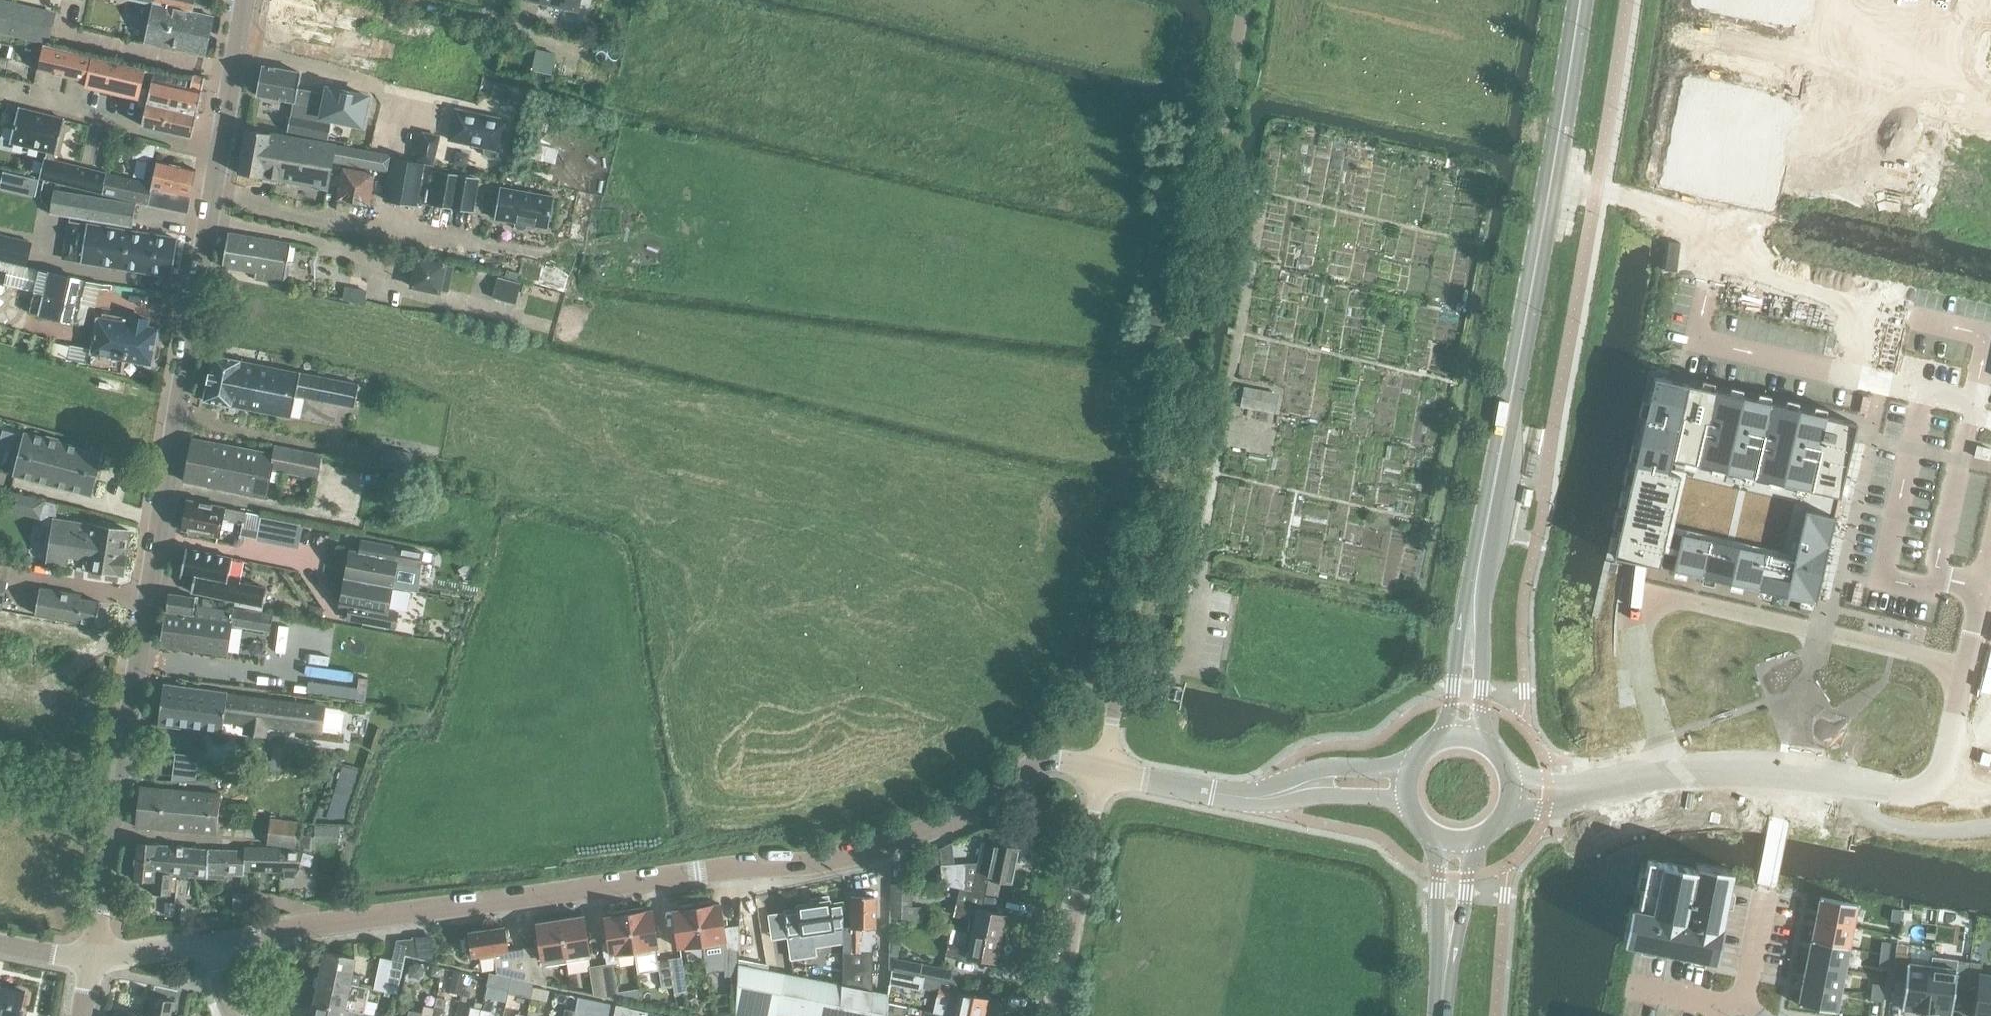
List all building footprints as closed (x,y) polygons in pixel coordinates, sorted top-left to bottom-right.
[(154,4),(145,42),(204,55),(213,16),(192,12),(195,0),(136,0),(154,4)] [(267,20),(282,23),(282,26),(291,28),(291,25),(296,27),(290,51),(313,56),(319,32),(311,31),(318,0),(272,0),(267,20)] [(578,11),(580,0),(530,0),(578,11)] [(1792,19),(1796,0),(1707,0),(1792,19)] [(20,37),(27,7),(0,1),(0,32),(20,37)] [(153,73),(153,71),(43,44),(38,70),(86,81),(85,87),(100,90),(101,85),(113,87),(112,92),(139,99),(145,71),(153,73)] [(296,102),(301,72),(262,65),(257,95),(296,102)] [(153,71),(153,73),(141,125),(192,136),(202,91),(187,87),(188,80),(153,71)] [(1783,107),(1692,86),(1671,177),(1762,198),(1783,107)] [(323,111),(309,108),(294,105),(292,115),(290,115),(287,130),(303,133),(328,139),(331,124),(330,124),(331,119),(361,126),(368,96),(328,87),(323,111)] [(40,178),(104,193),(108,174),(108,173),(55,160),(65,119),(19,108),(10,142),(47,151),(46,158),(45,158),(40,178)] [(456,109),(450,139),(485,147),(484,148),(485,154),(488,157),(492,157),(495,156),(499,151),(499,150),(501,150),(508,120),(456,109)] [(378,169),(381,155),(246,129),(238,173),(264,178),(263,182),(274,183),(275,179),(328,189),(333,161),(378,169)] [(417,160),(433,164),(439,136),(424,133),(417,160)] [(154,154),(156,146),(137,142),(135,150),(154,154)] [(418,205),(425,163),(394,158),(386,200),(418,205)] [(108,174),(104,193),(137,201),(187,211),(196,168),(149,159),(145,182),(108,174)] [(432,204),(474,211),(479,180),(438,172),(432,204)] [(528,225),(548,228),(554,197),(502,188),(497,219),(516,223),(516,226),(518,229),(521,230),(524,230),(527,228),(528,225)] [(84,219),(132,226),(136,203),(54,190),(50,213),(84,219)] [(89,224),(89,225),(67,222),(62,258),(170,275),(176,238),(89,224)] [(222,266),(256,273),(255,279),(283,284),(286,270),(291,243),(228,232),(222,266)] [(32,243),(0,235),(0,260),(26,267),(32,243)] [(29,311),(71,321),(81,279),(40,269),(40,270),(26,267),(0,260),(0,284),(34,292),(29,311)] [(406,291),(438,298),(444,266),(413,260),(406,291)] [(507,270),(505,276),(518,280),(520,273),(507,270)] [(350,301),(364,304),(367,291),(353,288),(350,301)] [(68,359),(68,360),(88,364),(88,366),(100,368),(123,372),(126,360),(153,365),(154,361),(159,357),(161,348),(157,342),(160,328),(148,326),(149,319),(130,316),(130,318),(103,313),(102,318),(97,317),(91,349),(70,345),(70,346),(68,359)] [(213,356),(204,400),(290,418),(295,395),(355,407),(359,384),(213,356)] [(1653,376),(1612,555),(1815,602),(1856,423),(1653,376)] [(1244,388),(1241,406),(1274,412),(1277,394),(1244,388)] [(44,437),(25,432),(14,475),(91,495),(102,452),(61,442),(59,438),(47,435),(44,437)] [(226,465),(222,489),(265,498),(271,469),(316,478),(320,454),(274,445),(273,454),(192,438),(188,457),(226,465)] [(184,481),(222,489),(226,465),(188,457),(184,481)] [(10,491),(5,509),(41,519),(45,501),(10,491)] [(261,517),(261,515),(224,508),(224,507),(187,500),(182,529),(219,536),(222,520),(242,523),(240,535),(256,538),(257,535),(261,517)] [(45,501),(41,519),(48,529),(45,551),(50,552),(48,561),(124,573),(130,530),(56,519),(58,504),(45,501)] [(268,537),(271,519),(261,517),(257,535),(268,537)] [(350,550),(345,578),(392,587),(418,591),(420,567),(423,552),(377,543),(375,555),(350,550)] [(229,576),(232,558),(186,548),(180,576),(211,582),(208,595),(237,601),(236,605),(262,610),(267,588),(241,583),(241,578),(229,576)] [(345,578),(340,605),(364,610),(362,622),(395,628),(398,612),(388,610),(392,587),(345,578)] [(40,587),(36,613),(97,624),(101,602),(72,597),(73,593),(40,587)] [(169,593),(166,611),(196,615),(197,608),(194,608),(195,603),(198,603),(198,597),(169,593)] [(196,615),(166,611),(161,646),(227,655),(231,625),(270,631),(273,614),(234,608),(233,611),(198,606),(197,608),(196,615)] [(310,610),(308,617),(319,619),(322,608),(315,606),(310,610)] [(247,727),(265,730),(266,725),(316,732),(316,730),(293,727),(296,706),(319,709),(319,708),(227,695),(228,691),(164,683),(158,725),(222,734),(226,710),(249,713),(247,727)] [(1978,737),(1990,740),(1990,723),(1981,721),(1978,737)] [(137,827),(217,834),(221,793),(141,786),(137,827)] [(270,818),(267,844),(299,848),(302,822),(270,818)] [(340,826),(315,825),(315,840),(339,841),(340,826)] [(194,877),(196,849),(135,843),(132,879),(154,881),(152,894),(171,895),(173,875),(194,877)] [(996,844),(996,845),(984,843),(974,890),(997,895),(1000,881),(1012,883),(1019,849),(996,844)] [(208,850),(196,849),(194,877),(207,878),(207,879),(224,879),(224,875),(244,876),(244,872),(284,873),(284,877),(296,877),(296,873),(297,873),(303,849),(245,847),(245,851),(208,850)] [(1649,859),(1639,907),(1630,905),(1623,941),(1668,950),(1669,951),(1669,950),(1674,951),(1679,952),(1678,953),(1716,960),(1723,924),(1721,924),(1723,915),(1732,870),(1696,863),(1695,869),(1649,859)] [(967,864),(942,865),(944,889),(966,888),(967,864)] [(911,907),(912,884),(893,884),(892,915),(923,922),(923,907),(911,907)] [(798,909),(784,910),(791,959),(816,956),(812,933),(844,928),(843,902),(830,904),(829,896),(811,898),(812,903),(798,905),(798,909)] [(844,951),(862,952),(862,928),(876,928),(877,897),(852,897),(851,929),(844,930),(844,945),(844,951)] [(1820,897),(1816,919),(1853,926),(1858,904),(1820,897)] [(696,903),(703,948),(720,945),(721,950),(725,950),(725,976),(737,977),(738,951),(739,951),(739,925),(738,925),(738,932),(725,934),(721,904),(714,905),(714,901),(696,903)] [(174,916),(175,903),(166,902),(165,915),(174,916)] [(685,950),(703,948),(696,903),(679,906),(679,910),(673,911),(678,947),(685,947),(685,950)] [(971,918),(968,932),(1000,939),(1005,914),(957,904),(955,915),(971,918)] [(645,907),(628,910),(635,954),(652,951),(652,947),(658,947),(653,910),(646,911),(645,907)] [(1899,923),(1901,910),(1892,909),(1891,921),(1899,923)] [(602,965),(607,998),(619,1000),(614,963),(619,962),(619,956),(635,954),(628,910),(611,912),(611,916),(605,917),(608,942),(602,943),(605,957),(606,957),(607,964),(602,965)] [(584,916),(560,920),(567,962),(591,959),(584,916)] [(1816,919),(1811,940),(1849,948),(1853,926),(1816,919)] [(525,955),(529,981),(547,985),(544,966),(567,962),(560,920),(536,924),(541,953),(525,955)] [(512,978),(529,981),(525,955),(524,948),(508,950),(505,927),(469,932),(470,936),(466,937),(468,953),(472,952),(473,956),(480,955),(480,959),(495,957),(497,975),(512,978)] [(1000,939),(968,932),(965,945),(949,942),(947,953),(995,963),(1000,939)] [(1845,969),(1849,948),(1811,940),(1807,961),(1845,969)] [(1881,955),(1889,956),(1891,943),(1882,942),(1881,955)] [(325,951),(320,977),(369,988),(359,985),(361,975),(352,973),(355,957),(325,951)] [(843,974),(843,985),(810,979),(786,974),(777,1014),(789,1015),(887,1015),(889,1003),(890,994),(872,991),(872,952),(862,952),(844,951),(843,974)] [(1913,1012),(1925,1013),(1931,965),(1907,963),(1908,954),(1895,953),(1892,979),(1904,981),(1901,1008),(1914,1010),(1913,1012)] [(1889,956),(1881,955),(1879,967),(1888,968),(1889,956)] [(1931,965),(1925,1013),(1938,1015),(1938,1013),(1951,1014),(1954,987),(1966,988),(1970,962),(1958,961),(1958,960),(1932,956),(1931,965)] [(374,989),(385,991),(392,960),(381,957),(374,989)] [(670,959),(675,993),(687,991),(682,957),(670,959)] [(893,969),(894,970),(928,977),(958,984),(961,972),(893,957),(893,969)] [(674,985),(675,993),(670,959),(658,961),(662,987),(674,985)] [(392,960),(385,991),(397,994),(404,962),(392,960)] [(1807,961),(1803,982),(1840,990),(1845,969),(1807,961)] [(1970,962),(1966,988),(1978,989),(1975,1015),(1990,1015),(1990,976),(1981,974),(1982,963),(1970,962)] [(408,972),(411,977),(418,978),(424,975),(425,970),(422,965),(414,963),(409,966),(408,972)] [(594,995),(607,998),(602,965),(590,967),(594,995)] [(739,965),(736,1015),(777,1015),(777,1014),(786,974),(739,965)] [(928,977),(894,970),(891,985),(925,993),(928,977)] [(489,974),(488,979),(487,985),(509,990),(512,978),(497,975),(490,973),(489,974)] [(320,977),(315,1002),(344,1009),(363,1013),(369,988),(320,977)] [(24,1010),(21,1008),(24,991),(2,986),(1,982),(0,982),(0,1015),(23,1015),(24,1010)] [(1803,982),(1798,1005),(1836,1012),(1840,990),(1803,982)] [(1872,992),(1885,993),(1886,985),(1873,983),(1872,992)] [(934,1012),(952,1015),(984,1015),(987,998),(939,988),(934,1012)] [(1885,993),(1872,992),(1871,1000),(1884,1002),(1885,993)] [(176,1002),(153,997),(149,1015),(173,1015),(176,1002)] [(576,1015),(609,1015),(611,1005),(580,998),(576,1015)] [(315,1002),(312,1015),(393,1015),(379,1012),(378,1015),(363,1013),(344,1009),(315,1002)] [(889,1003),(887,1015),(907,1015),(909,1006),(889,1003)] [(629,1010),(630,1008),(617,1005),(615,1015),(628,1015),(629,1010)] [(434,1009),(423,1007),(422,1013),(409,1010),(408,1015),(432,1015),(434,1009)]
